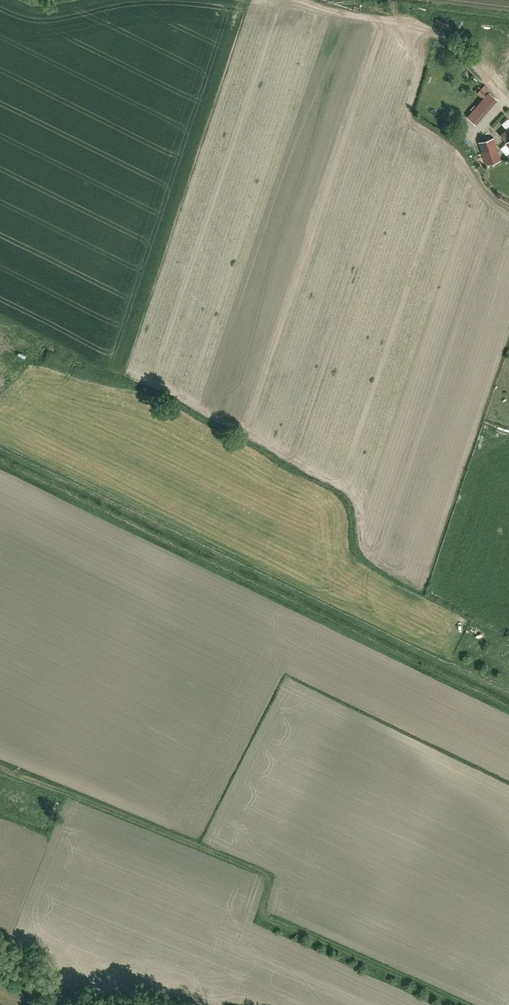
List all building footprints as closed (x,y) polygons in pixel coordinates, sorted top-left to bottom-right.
[(489,91),(482,85),(476,91),(483,97),(489,91)] [(465,118),(473,124),(490,106),(482,99),(465,118)] [(498,161),(491,139),(475,144),(482,166),(498,161)]
